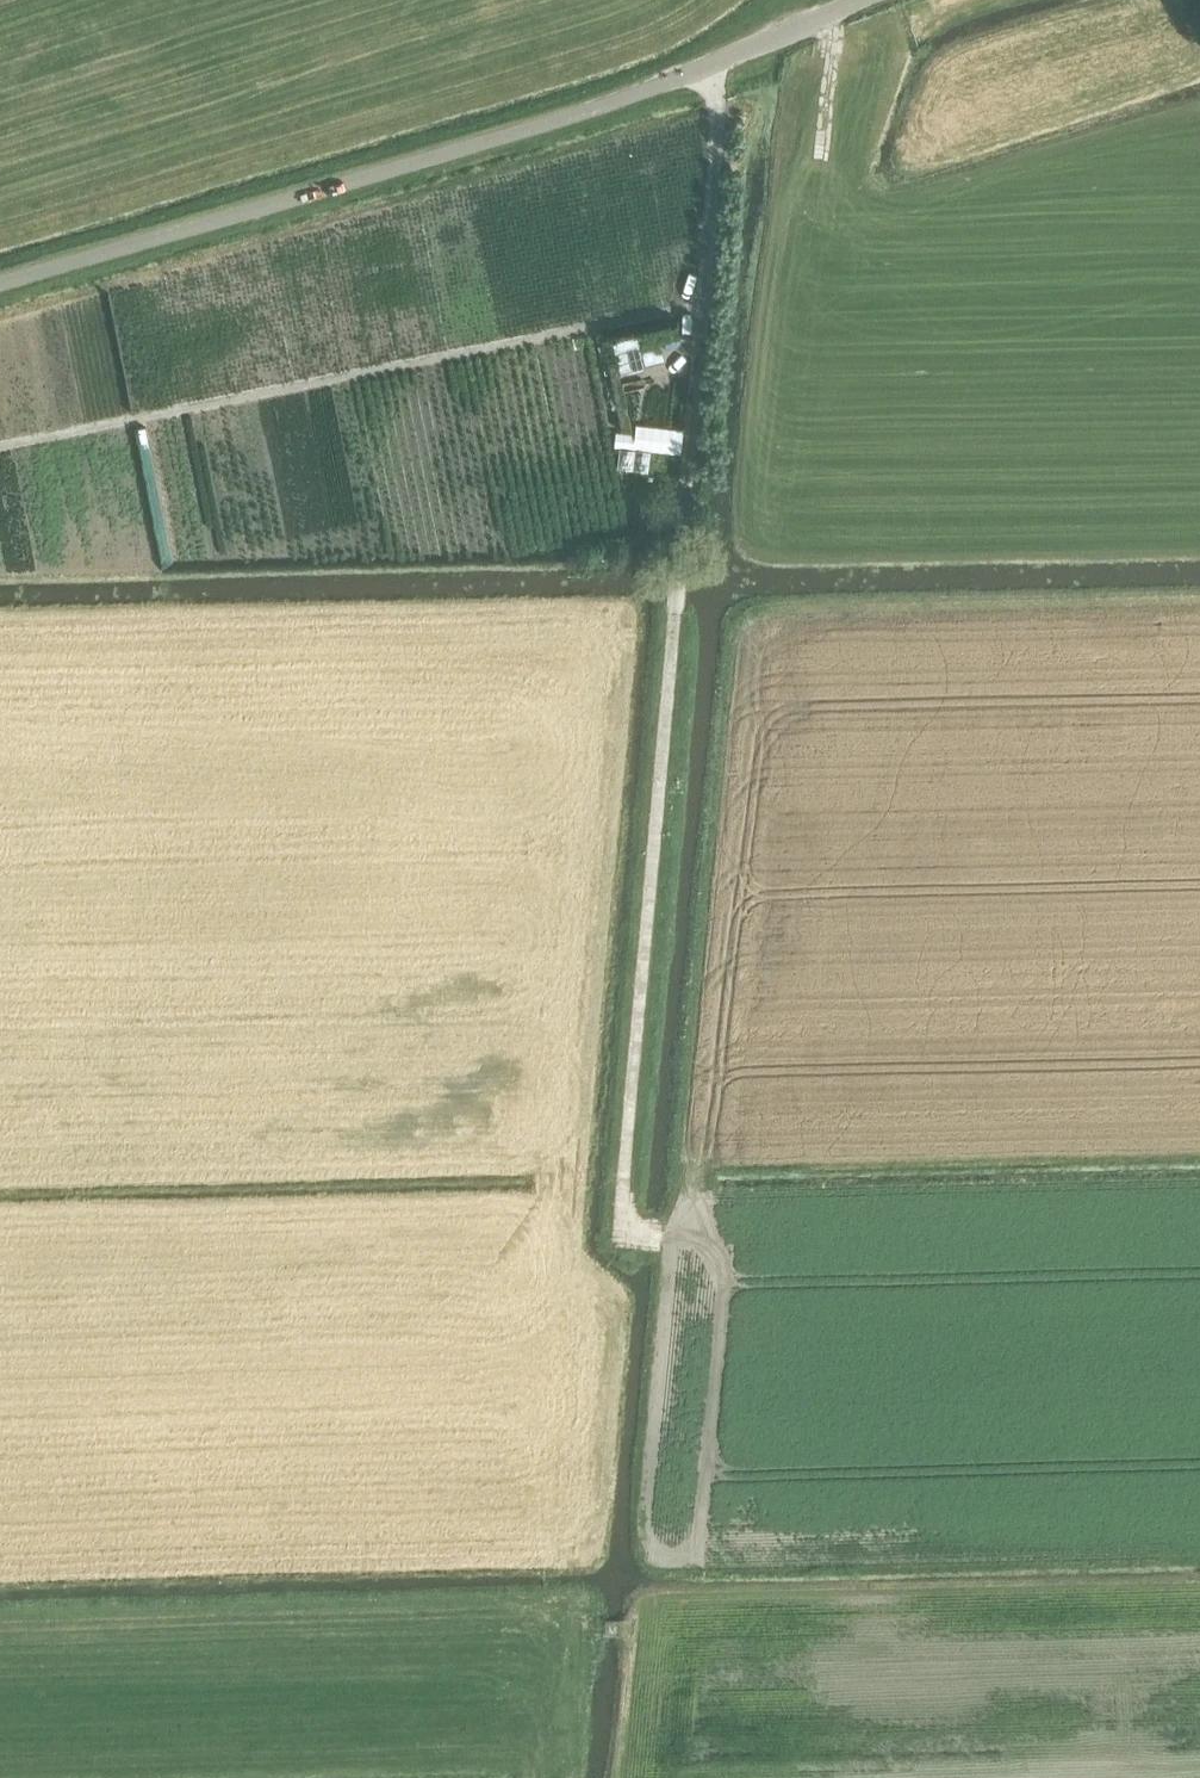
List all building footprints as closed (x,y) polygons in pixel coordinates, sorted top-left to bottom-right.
[(636,334),(612,340),(621,374),(645,368),(636,334)]
